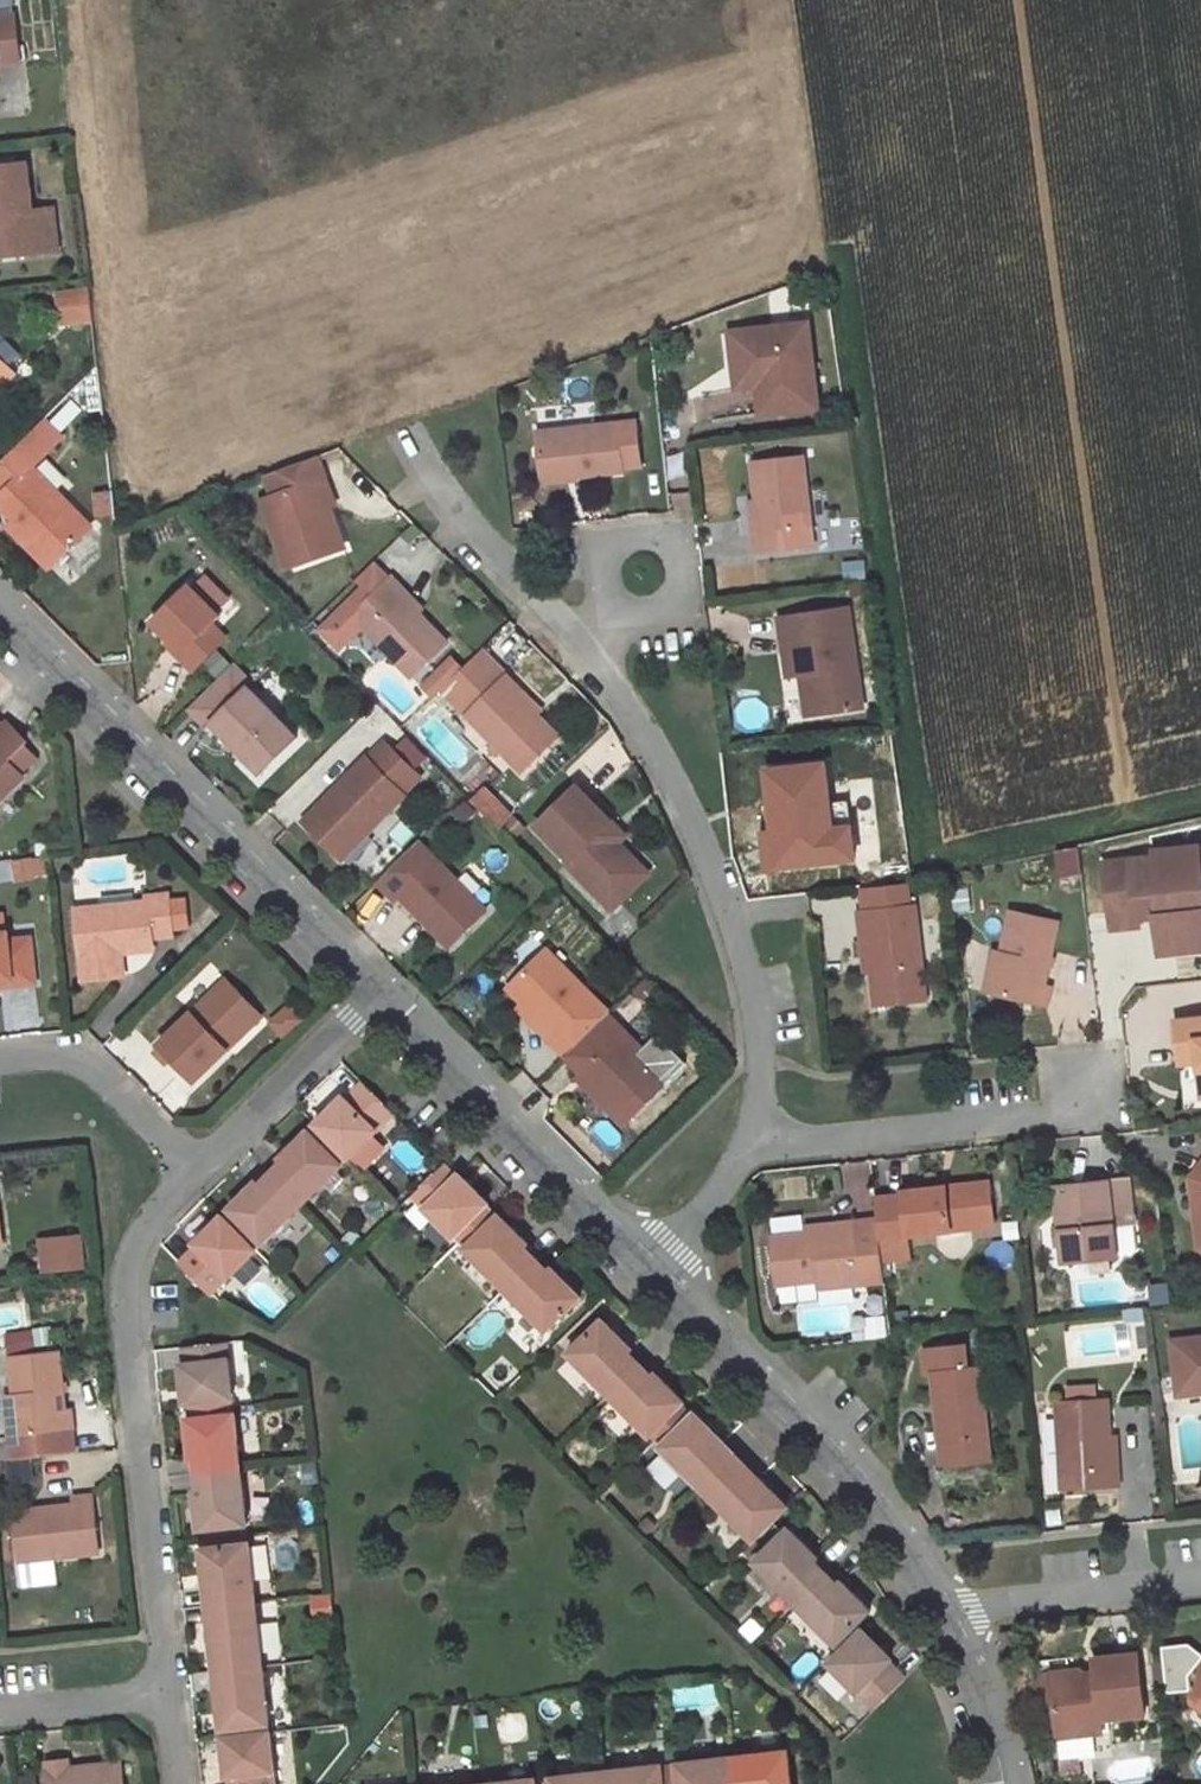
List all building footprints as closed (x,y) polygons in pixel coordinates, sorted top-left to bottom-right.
[(21,61),(16,17),(0,19),(0,64),(21,61)] [(44,251),(38,208),(29,209),(21,165),(0,168),(0,257),(44,251)] [(56,249),(49,206),(38,208),(44,251),(56,249)] [(66,324),(98,319),(92,284),(60,290),(66,324)] [(818,408),(810,324),(744,330),(747,366),(757,365),(759,386),(761,413),(818,408)] [(747,366),(744,330),(732,331),(738,388),(759,386),(757,365),(747,366)] [(10,368),(0,358),(0,378),(10,368)] [(15,372),(10,368),(0,378),(0,388),(15,372)] [(53,558),(86,523),(31,469),(60,441),(43,422),(0,465),(0,496),(2,498),(0,500),(0,507),(15,521),(53,558)] [(624,468),(642,466),(638,422),(539,433),(544,480),(624,471),(624,468)] [(754,533),(757,553),(814,547),(804,457),(754,463),(758,501),(761,532),(754,533)] [(328,482),(320,459),(268,478),(276,499),(300,567),(346,551),(332,509),(323,484),(328,482)] [(323,484),(332,509),(337,507),(328,482),(323,484)] [(109,514),(107,493),(97,493),(98,514),(109,514)] [(276,499),(265,503),(289,571),(300,567),(276,499)] [(751,502),(754,533),(761,532),(758,501),(751,502)] [(9,527),(48,564),(53,558),(15,521),(9,527)] [(367,632),(413,679),(447,644),(418,615),(402,599),(406,594),(393,581),(377,597),(355,619),(367,632)] [(172,641),(185,654),(180,659),(194,672),(226,641),(212,627),(220,619),(190,589),(155,625),(172,641)] [(355,619),(377,597),(369,589),(336,621),(347,633),(367,632),(355,619)] [(402,599),(418,615),(423,611),(406,594),(402,599)] [(783,620),(789,678),(795,677),(802,676),(807,717),(864,710),(853,612),(783,620)] [(344,654),(361,638),(367,632),(347,633),(336,621),(324,633),(344,654)] [(185,654),(172,641),(167,646),(180,659),(185,654)] [(441,692),(524,773),(558,736),(517,697),(522,692),(481,652),(441,692)] [(214,723),(240,750),(261,771),(297,737),(249,687),(254,683),(234,665),(190,709),(209,728),(214,723)] [(795,677),(800,717),(807,717),(802,676),(795,677)] [(0,723),(0,806),(25,780),(23,778),(38,763),(25,749),(27,747),(8,726),(5,728),(0,723)] [(240,750),(214,723),(209,728),(207,729),(234,757),(240,750)] [(368,762),(305,824),(342,861),(405,799),(404,798),(421,780),(389,746),(370,764),(368,762)] [(829,855),(833,892),(886,886),(874,778),(797,787),(800,816),(821,814),(826,855),(829,855)] [(538,826),(572,861),(569,865),(605,901),(626,880),(618,872),(633,857),(620,844),(605,829),(613,822),(579,787),(538,826)] [(486,790),(474,802),(481,809),(493,797),(486,790)] [(493,797),(481,809),(500,829),(513,817),(493,797)] [(605,829),(620,844),(627,837),(613,822),(605,829)] [(488,909),(421,841),(380,881),(398,900),(402,895),(425,918),(430,914),(457,940),(488,909)] [(1154,853),(1155,859),(1105,864),(1113,929),(1139,926),(1138,919),(1156,917),(1158,917),(1167,924),(1172,923),(1175,953),(1200,950),(1200,911),(1197,911),(1195,890),(1200,890),(1200,868),(1199,848),(1154,853)] [(614,910),(651,874),(633,857),(618,872),(626,880),(605,901),(614,910)] [(148,903),(76,911),(84,981),(125,976),(122,953),(121,942),(153,938),(173,936),(169,895),(148,898),(148,903)] [(871,938),(874,970),(878,1005),(928,999),(918,906),(861,912),(864,939),(871,938)] [(1002,952),(998,972),(991,970),(986,992),(1047,1005),(1052,985),(1045,984),(1059,923),(1011,912),(1002,952)] [(1158,917),(1156,917),(1160,955),(1175,953),(1172,923),(1167,924),(1158,917)] [(14,978),(15,986),(37,984),(32,939),(10,941),(9,933),(6,934),(0,934),(0,980),(14,978)] [(121,942),(122,953),(154,950),(153,938),(121,942)] [(864,939),(868,970),(874,970),(871,938),(864,939)] [(525,1002),(554,1032),(548,1037),(567,1056),(609,1014),(611,1012),(548,950),(511,988),(525,1002)] [(998,972),(1002,952),(995,950),(991,970),(998,972)] [(15,986),(14,978),(0,980),(0,988),(15,986)] [(226,980),(160,1046),(195,1082),(228,1049),(223,1044),(256,1011),(226,980)] [(554,1032),(525,1002),(519,1007),(548,1037),(554,1032)] [(223,1044),(228,1049),(261,1016),(256,1011),(223,1044)] [(584,1074),(630,1121),(663,1087),(636,1059),(616,1039),(625,1030),(609,1014),(567,1056),(584,1074)] [(1175,1021),(1179,1057),(1198,1055),(1199,1062),(1200,1065),(1200,1019),(1175,1021)] [(625,1030),(616,1039),(636,1059),(645,1050),(625,1030)] [(636,1059),(663,1087),(687,1064),(659,1036),(645,1050),(636,1059)] [(1179,1057),(1180,1064),(1199,1062),(1198,1055),(1179,1057)] [(579,1078),(625,1126),(630,1121),(584,1074),(579,1078)] [(354,1159),(398,1117),(395,1114),(366,1085),(352,1099),(350,1096),(320,1125),(324,1128),(329,1134),(352,1157),(354,1159)] [(320,1136),(346,1163),(352,1157),(329,1134),(324,1128),(318,1134),(320,1136)] [(315,1130),(285,1159),(287,1162),(275,1173),(306,1205),(348,1165),(346,1163),(320,1136),(318,1134),(315,1130)] [(1192,1178),(1196,1215),(1200,1215),(1200,1217),(1200,1166),(1192,1178)] [(413,1197),(455,1240),(457,1238),(487,1210),(490,1207),(462,1178),(459,1181),(444,1167),(413,1197)] [(265,1244),(306,1205),(275,1173),(265,1184),(262,1181),(232,1211),(235,1214),(263,1242),(265,1244)] [(1130,1179),(1109,1181),(1113,1212),(1133,1210),(1130,1179)] [(1113,1212),(1109,1181),(1056,1187),(1061,1230),(1055,1230),(1057,1246),(1063,1245),(1065,1264),(1133,1256),(1138,1251),(1133,1210),(1113,1212)] [(995,1226),(990,1183),(904,1192),(904,1195),(876,1198),(878,1219),(881,1246),(910,1243),(910,1235),(995,1226)] [(463,1243),(486,1222),(493,1215),(487,1210),(457,1238),(463,1243)] [(230,1219),(257,1247),(263,1242),(235,1214),(230,1219)] [(486,1222),(463,1243),(469,1249),(498,1221),(493,1215),(486,1222)] [(227,1216),(201,1240),(197,1245),(199,1247),(182,1264),(212,1295),(259,1250),(257,1247),(230,1219),(227,1216)] [(467,1252),(507,1292),(539,1261),(527,1250),(530,1247),(501,1218),(498,1221),(469,1249),(467,1252)] [(807,1233),(772,1237),(778,1286),(818,1281),(839,1279),(840,1287),(885,1282),(883,1262),(881,1246),(878,1219),(836,1224),(836,1230),(807,1233)] [(836,1224),(807,1227),(807,1233),(836,1230),(836,1224)] [(44,1271),(89,1268),(87,1233),(42,1235),(44,1271)] [(912,1259),(910,1243),(881,1246),(883,1262),(912,1259)] [(507,1292),(548,1333),(582,1299),(554,1270),(551,1273),(539,1261),(507,1292)] [(818,1281),(819,1290),(840,1287),(839,1279),(818,1281)] [(574,1358),(611,1396),(642,1367),(631,1356),(634,1353),(607,1325),(574,1358)] [(1191,1339),(1195,1375),(1200,1375),(1200,1338),(1191,1339)] [(1173,1341),(1180,1396),(1200,1393),(1200,1375),(1195,1375),(1191,1339),(1173,1341)] [(183,1368),(186,1404),(190,1403),(220,1400),(231,1399),(234,1399),(228,1343),(184,1348),(186,1368),(183,1368)] [(66,1410),(60,1353),(10,1359),(14,1393),(7,1394),(15,1460),(77,1454),(72,1410),(66,1410)] [(611,1396),(652,1438),(655,1435),(683,1408),(686,1405),(658,1376),(655,1379),(642,1367),(611,1396)] [(982,1368),(936,1373),(946,1465),(975,1462),(973,1445),(990,1443),(982,1368)] [(191,1412),(221,1408),(232,1407),(231,1399),(220,1400),(190,1403),(191,1412)] [(1102,1401),(1052,1406),(1062,1493),(1117,1486),(1115,1467),(1109,1468),(1106,1437),(1102,1401)] [(221,1408),(191,1412),(191,1418),(233,1414),(232,1407),(221,1408)] [(683,1408),(655,1435),(660,1441),(682,1420),(689,1414),(683,1408)] [(188,1419),(192,1457),(196,1457),(197,1474),(242,1470),(236,1413),(233,1414),(191,1418),(188,1419)] [(682,1420),(660,1441),(667,1447),(695,1420),(689,1414),(682,1420)] [(664,1450),(704,1491),(736,1461),(723,1449),(727,1445),(698,1416),(695,1420),(667,1447),(664,1450)] [(1106,1437),(1109,1468),(1115,1467),(1111,1437),(1106,1437)] [(973,1445),(975,1462),(992,1460),(990,1443),(973,1445)] [(704,1491),(745,1532),(779,1498),(750,1469),(747,1472),(736,1461),(704,1491)] [(195,1489),(201,1540),(249,1534),(242,1470),(197,1474),(199,1489),(195,1489)] [(43,1560),(100,1554),(94,1496),(75,1499),(76,1506),(15,1512),(21,1563),(43,1560)] [(761,1559),(803,1600),(838,1566),(796,1524),(761,1559)] [(202,1554),(206,1592),(211,1592),(213,1607),(256,1602),(251,1549),(202,1554)] [(43,1560),(21,1563),(22,1570),(44,1567),(43,1560)] [(803,1600),(843,1640),(846,1637),(853,1644),(858,1639),(872,1625),(865,1618),(878,1606),(838,1566),(803,1600)] [(209,1623),(214,1663),(221,1662),(260,1658),(262,1658),(256,1602),(213,1607),(214,1622),(209,1623)] [(837,1659),(881,1704),(912,1673),(897,1658),(901,1654),(872,1625),(858,1639),(853,1644),(837,1659)] [(1063,1674),(1067,1706),(1051,1708),(1055,1737),(1105,1732),(1103,1722),(1148,1717),(1141,1656),(1097,1661),(1098,1670),(1063,1674)] [(222,1672),(261,1668),(260,1658),(221,1662),(222,1672)] [(1190,1676),(1192,1696),(1200,1703),(1200,1663),(1190,1676)] [(217,1689),(221,1730),(226,1730),(267,1725),(270,1724),(263,1668),(261,1668),(222,1672),(220,1672),(222,1689),(217,1689)] [(1067,1706),(1063,1674),(1048,1676),(1051,1708),(1067,1706)] [(1193,1703),(1200,1709),(1200,1703),(1192,1696),(1193,1703)] [(267,1725),(226,1730),(227,1738),(268,1733),(267,1725)] [(226,1777),(231,1776),(232,1783),(276,1783),(270,1733),(268,1733),(227,1738),(222,1739),(226,1777)] [(735,1756),(737,1783),(794,1783),(790,1750),(735,1756)] [(683,1783),(737,1783),(735,1756),(680,1762),(681,1764),(683,1783)] [(52,1783),(124,1783),(122,1763),(71,1769),(70,1760),(49,1763),(52,1783)] [(608,1770),(609,1783),(664,1783),(663,1766),(662,1764),(608,1770)] [(674,1783),(683,1783),(681,1764),(672,1765),(674,1783)] [(672,1765),(663,1766),(664,1783),(674,1783),(672,1765)] [(608,1770),(553,1776),(554,1783),(609,1783),(608,1770)]
